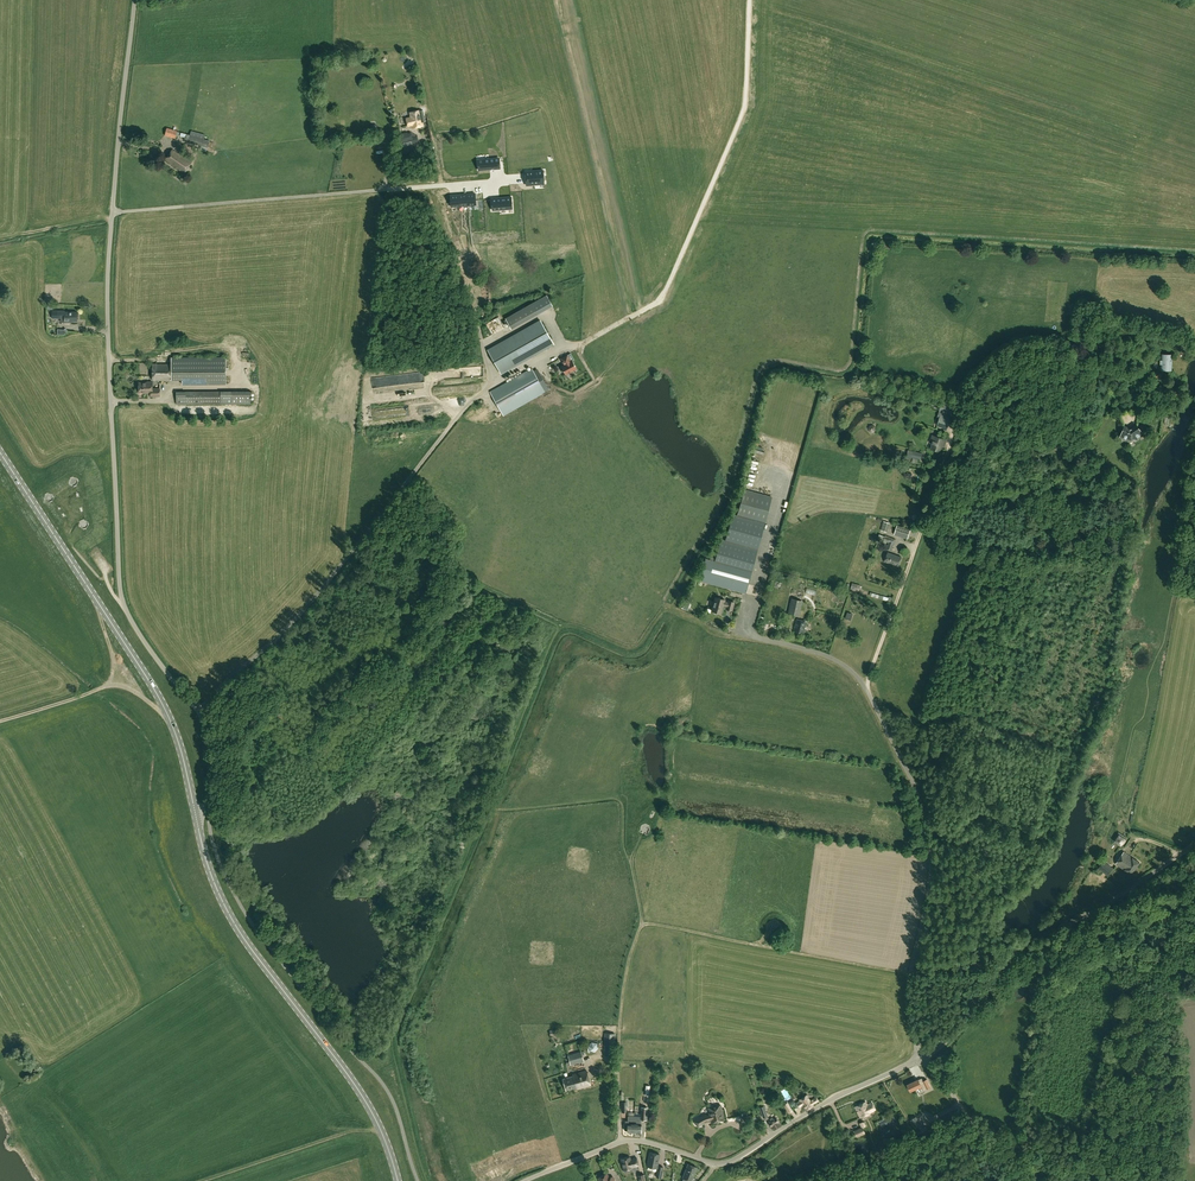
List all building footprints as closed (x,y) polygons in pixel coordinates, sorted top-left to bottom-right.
[(410,118),(407,119),(408,126),(412,125),(413,128),(423,126),(421,119),(424,118),(423,115),(420,116),(419,110),(409,112),(410,118)] [(377,133),(379,129),(376,125),(371,125),(369,130),(370,131),(369,131),(369,134),(377,133)] [(176,138),(178,138),(180,133),(178,131),(168,128),(165,135),(176,138)] [(399,144),(413,141),(411,133),(407,133),(407,132),(397,134),(399,144)] [(207,148),(208,148),(210,140),(204,139),(190,135),(190,136),(187,135),(186,139),(189,140),(189,142),(201,146),(200,150),(207,152),(207,148)] [(185,173),(192,163),(173,149),(166,159),(185,173)] [(479,170),(500,168),(499,159),(484,160),(484,162),(478,163),(479,170)] [(526,171),(526,184),(544,183),(544,171),(526,171)] [(467,204),(467,193),(458,194),(459,205),(467,204)] [(475,193),(467,193),(467,204),(476,203),(475,193)] [(459,204),(458,194),(450,195),(451,205),(459,204)] [(497,199),(493,199),(494,210),(508,209),(508,205),(513,205),(512,198),(500,199),(497,199)] [(493,222),(495,232),(524,226),(521,213),(517,213),(517,212),(513,212),(514,219),(498,223),(497,221),(493,222)] [(484,235),(483,232),(488,230),(485,224),(477,227),(478,230),(474,231),(476,238),(484,235)] [(503,240),(520,238),(519,232),(502,235),(503,240)] [(531,304),(537,314),(553,305),(547,295),(531,304)] [(531,304),(516,312),(522,323),(537,314),(531,304)] [(65,312),(65,311),(53,311),(53,318),(62,318),(62,322),(65,322),(70,322),(70,321),(78,321),(78,316),(79,316),(79,313),(78,313),(78,312),(65,312)] [(522,323),(516,312),(505,318),(511,329),(522,323)] [(501,373),(554,344),(541,321),(488,350),(501,373)] [(1160,353),(1160,370),(1172,370),(1173,354),(1160,353)] [(572,361),(568,355),(562,358),(564,363),(564,362),(566,364),(562,366),(566,374),(577,368),(573,360),(572,361)] [(172,380),(183,380),(183,385),(227,385),(227,359),(173,358),(172,365),(153,364),(153,380),(172,381),(172,380)] [(545,391),(533,369),(491,393),(503,415),(545,391)] [(160,396),(161,389),(153,389),(153,382),(148,382),(148,383),(140,383),(140,393),(148,393),(148,396),(160,396)] [(183,404),(226,404),(226,392),(183,392),(183,404)] [(942,412),(938,425),(948,428),(952,415),(942,412)] [(1135,436),(1137,439),(1144,434),(1137,425),(1133,429),(1131,429),(1126,427),(1121,437),(1128,440),(1130,437),(1135,436)] [(934,440),(931,448),(941,451),(942,446),(944,446),(944,444),(945,444),(946,439),(933,435),(932,439),(934,440)] [(1138,443),(1133,445),(1136,452),(1142,449),(1138,443)] [(921,459),(923,453),(909,450),(907,456),(921,459)] [(773,498),(745,490),(737,516),(733,515),(726,541),(721,540),(715,562),(706,559),(700,581),(746,594),(773,498)] [(81,496),(71,499),(73,509),(84,507),(81,496)] [(59,508),(52,512),(58,521),(64,516),(65,516),(60,507),(59,508)] [(881,530),(887,532),(890,523),(883,521),(881,530)] [(911,529),(897,525),(894,534),(908,538),(911,529)] [(885,540),(884,541),(888,543),(887,548),(892,550),(896,539),(886,536),(886,537),(879,534),(878,538),(885,540)] [(899,566),(902,557),(888,552),(885,561),(899,566)] [(725,600),(716,597),(712,611),(722,613),(724,606),(728,607),(728,609),(732,611),(735,602),(728,601),(728,603),(725,602),(725,600)] [(691,601),(686,599),(683,608),(687,610),(691,601)] [(802,601),(793,599),(790,613),(799,615),(802,601)] [(807,621),(797,619),(794,630),(804,633),(807,621)] [(645,823),(642,825),(638,831),(648,836),(651,829),(650,825),(645,823)] [(1119,834),(1114,842),(1121,847),(1126,839),(1119,834)] [(1140,862),(1124,852),(1116,864),(1132,874),(1140,862)] [(1108,875),(1114,869),(1105,861),(1099,868),(1108,875)] [(779,926),(775,921),(769,926),(773,931),(779,926)] [(552,1032),(553,1036),(556,1036),(556,1040),(560,1039),(560,1031),(552,1032)] [(615,1034),(605,1033),(604,1055),(614,1056),(615,1034)] [(598,1042),(590,1045),(592,1052),(600,1049),(598,1042)] [(581,1051),(568,1055),(571,1065),(584,1061),(581,1051)] [(591,1085),(587,1070),(573,1074),(573,1076),(563,1079),(567,1091),(577,1088),(577,1089),(591,1085)] [(911,1091),(916,1089),(917,1090),(920,1088),(920,1087),(922,1086),(924,1090),(931,1087),(927,1079),(923,1081),(922,1078),(919,1080),(919,1079),(908,1085),(911,1091)] [(803,1105),(806,1110),(813,1105),(813,1104),(819,1100),(817,1097),(810,1100),(807,1095),(799,1099),(800,1101),(797,1103),(797,1105),(798,1106),(799,1107),(803,1105)] [(636,1116),(635,1132),(642,1132),(642,1120),(642,1119),(647,1119),(649,1100),(649,1096),(642,1096),(641,1113),(636,1113),(636,1116)] [(784,1104),(789,1113),(793,1110),(787,1102),(784,1104)] [(866,1102),(855,1106),(860,1118),(870,1114),(870,1113),(876,1110),(872,1102),(867,1104),(866,1102)] [(700,1125),(701,1125),(702,1124),(705,1122),(708,1121),(711,1120),(712,1122),(725,1120),(721,1105),(709,1108),(710,1115),(707,1116),(706,1114),(703,1115),(698,1118),(697,1119),(696,1120),(696,1121),(696,1122),(696,1123),(697,1124),(697,1125),(698,1125),(699,1125),(700,1125)] [(765,1106),(759,1107),(763,1118),(768,1117),(765,1106)] [(748,1111),(740,1114),(741,1119),(753,1115),(751,1110),(748,1111)] [(635,1132),(636,1116),(629,1116),(628,1123),(624,1123),(624,1129),(625,1131),(628,1131),(635,1132)] [(774,1130),(781,1125),(776,1117),(774,1119),(773,1117),(770,1119),(772,1121),(769,1122),(774,1130)] [(916,1129),(922,1126),(917,1117),(910,1120),(916,1129)] [(854,1131),(857,1138),(865,1134),(863,1128),(866,1126),(865,1121),(859,1123),(861,1127),(854,1131)] [(660,1154),(651,1152),(648,1166),(658,1168),(660,1154)] [(633,1166),(640,1165),(638,1157),(632,1159),(631,1157),(622,1159),(624,1170),(625,1172),(626,1173),(633,1171),(634,1170),(633,1168),(633,1167),(633,1166)] [(697,1167),(689,1164),(683,1177),(684,1177),(683,1180),(693,1180),(692,1179),(697,1167)]
